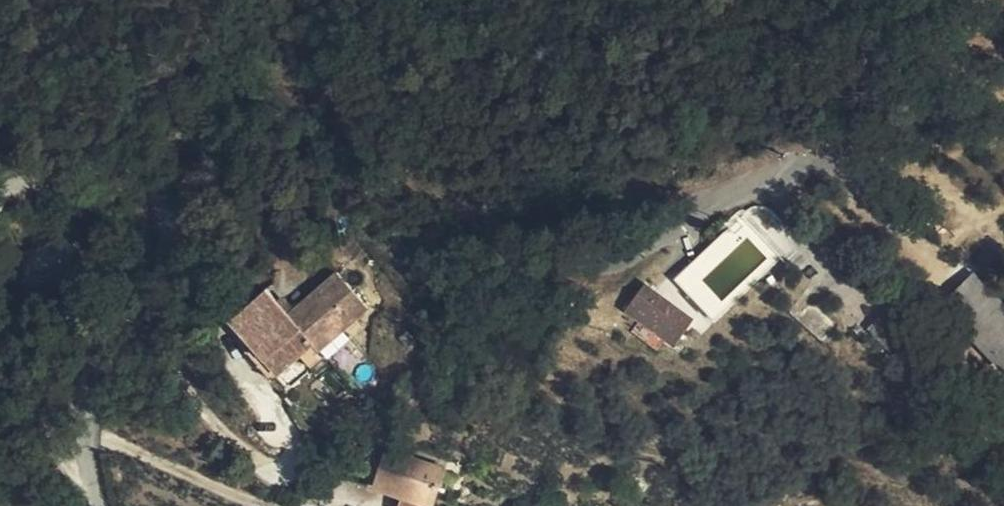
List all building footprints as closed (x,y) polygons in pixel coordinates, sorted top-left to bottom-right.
[(728,291),(761,265),(732,228),(672,275),(691,299),(689,301),(707,324),(736,301),(728,291)] [(337,272),(298,306),(289,313),(267,287),(231,318),(252,344),(279,375),(301,355),(315,343),(320,350),(333,339),(368,309),(337,272)] [(946,304),(1003,365),(1003,311),(972,278),(946,304)] [(644,285),(638,294),(654,305),(660,297),(644,285)] [(654,305),(638,294),(627,309),(641,319),(657,330),(675,344),(693,320),(660,297),(654,305)] [(830,326),(807,307),(795,319),(818,340),(830,326)] [(657,330),(641,319),(632,331),(648,343),(657,330)] [(338,346),(333,339),(320,350),(326,357),(338,346)] [(301,355),(310,367),(312,369),(326,357),(320,350),(315,343),(301,355)] [(279,375),(252,344),(247,350),(273,380),(279,375)] [(428,394),(415,388),(409,404),(421,410),(428,394)] [(445,469),(386,450),(373,489),(402,499),(426,505),(432,505),(445,469)]
